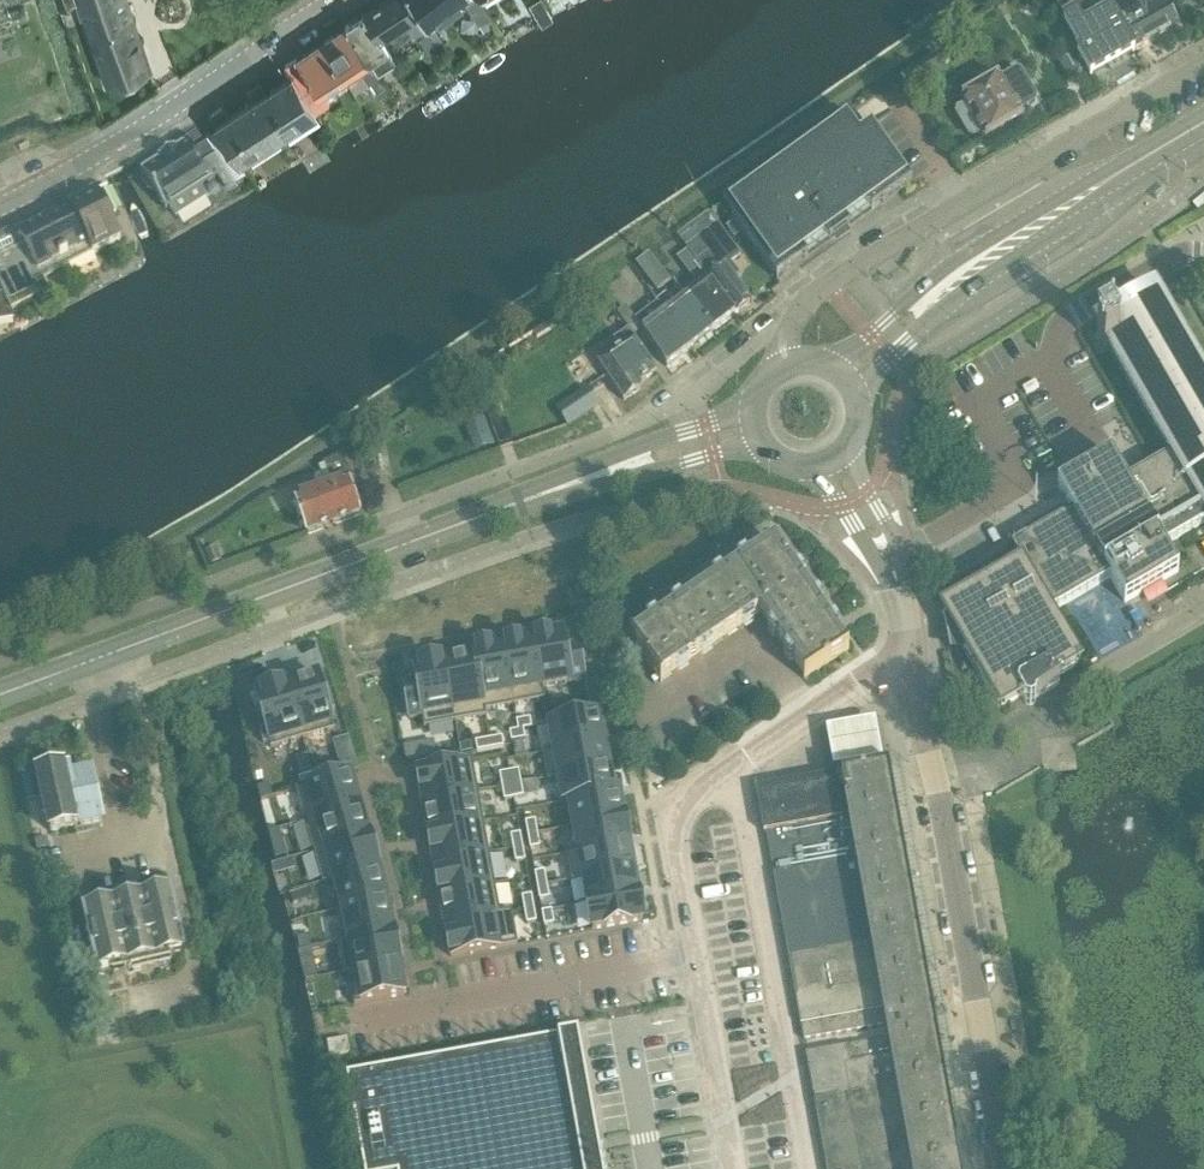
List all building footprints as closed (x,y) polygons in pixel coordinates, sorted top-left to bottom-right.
[(110,82),(152,68),(128,0),(80,0),(110,82)] [(361,13),(379,39),(382,37),(389,48),(414,32),(415,33),(427,26),(409,0),(380,0),(374,4),(361,13)] [(427,26),(438,43),(445,38),(434,22),(467,1),(485,29),(496,23),(482,0),(409,0),(427,26)] [(1090,77),(1134,51),(1109,8),(1104,0),(1070,0),(1055,8),(1080,52),(1076,54),(1090,77)] [(1135,0),(1123,0),(1109,8),(1134,51),(1157,38),(1135,0)] [(1180,26),(1165,0),(1135,0),(1157,38),(1180,26)] [(361,13),(344,24),(379,74),(398,62),(389,48),(382,37),(379,39),(361,13)] [(344,24),(320,41),(345,77),(359,67),(372,86),(382,80),(379,74),(344,24)] [(429,31),(421,37),(432,54),(441,48),(429,31)] [(285,64),(292,76),(315,110),(337,96),(331,86),(345,77),(320,41),(285,64)] [(1069,54),(1056,62),(1067,81),(1080,74),(1069,54)] [(957,111),(955,115),(968,137),(973,139),(982,134),(985,140),(1022,118),(1019,112),(1034,103),(1035,98),(1020,72),(1015,71),(1000,80),(999,78),(962,99),(965,105),(957,111)] [(260,82),(249,88),(280,136),(316,113),(315,111),(315,110),(292,76),(266,92),(260,82)] [(280,136),(249,88),(247,90),(254,100),(228,116),(222,106),(210,114),(241,161),(280,136)] [(836,123),(722,205),(776,280),(807,258),(802,251),(835,227),(840,234),(849,228),(844,221),(877,197),(882,204),(911,183),(871,126),(850,141),(843,132),(836,123)] [(140,173),(141,173),(143,177),(142,182),(147,189),(152,191),(165,211),(169,208),(175,218),(205,198),(199,189),(217,178),(223,188),(238,179),(216,145),(203,153),(193,139),(175,151),(174,149),(172,150),(173,150),(159,158),(158,159),(159,161),(140,173)] [(10,313),(48,292),(42,281),(118,241),(107,219),(113,215),(114,208),(106,192),(105,190),(95,195),(91,189),(63,203),(63,202),(50,208),(51,210),(14,229),(17,236),(6,241),(11,251),(0,257),(0,288),(10,313)] [(733,223),(726,228),(734,239),(741,234),(733,223)] [(710,252),(713,256),(732,280),(738,275),(729,264),(739,256),(717,225),(699,238),(710,252)] [(698,267),(735,315),(751,303),(732,280),(713,256),(710,252),(699,238),(685,248),(699,267),(698,267)] [(657,291),(668,282),(648,256),(636,265),(657,291)] [(699,289),(687,299),(713,332),(735,315),(698,267),(688,275),(699,289)] [(13,320),(10,313),(0,288),(0,321),(13,320)] [(1203,510),(1203,379),(1154,292),(1096,325),(1101,332),(1096,335),(1104,349),(1109,346),(1172,454),(1203,510)] [(659,305),(691,349),(713,332),(687,299),(675,307),(666,294),(656,302),(659,305)] [(680,357),(691,349),(659,305),(636,323),(667,367),(669,366),(673,366),(679,361),(680,357)] [(599,364),(621,394),(625,400),(641,390),(638,385),(656,373),(627,332),(613,341),(620,350),(599,364)] [(587,390),(556,410),(565,425),(566,426),(574,422),(598,406),(587,390)] [(485,421),(470,427),(479,449),(493,444),(485,421)] [(294,499),(307,535),(328,528),(327,525),(331,524),(332,526),(359,516),(356,509),(364,506),(345,454),(325,464),(333,485),(313,492),(307,489),(298,492),(296,498),(294,499)] [(1020,564),(1048,613),(1110,577),(1124,603),(1178,572),(1163,547),(1203,523),(1203,510),(1172,454),(1126,481),(1111,455),(1057,486),(1072,512),(1012,547),(1022,563),(1020,564)] [(774,544),(697,596),(725,637),(760,614),(802,585),(774,544)] [(216,548),(205,552),(210,565),(221,561),(216,548)] [(1048,613),(1020,564),(941,610),(998,710),(1021,697),(1025,705),(1030,706),(1035,704),(1036,698),(1060,685),(1055,677),(1078,664),(1048,613)] [(845,649),(802,585),(760,614),(803,678),(802,679),(803,681),(848,650),(846,648),(845,649)] [(631,638),(629,639),(660,683),(662,681),(661,680),(725,637),(697,596),(632,639),(631,638)] [(533,640),(532,640),(541,690),(542,690),(584,682),(577,644),(564,646),(562,635),(558,636),(558,635),(533,640)] [(504,646),(502,646),(513,707),(543,701),(544,701),(542,690),(541,690),(532,640),(530,641),(529,640),(504,645),(504,646)] [(472,651),(471,652),(472,657),(473,657),(483,712),(484,712),(513,707),(502,646),(500,646),(474,651),(472,651)] [(472,657),(443,663),(454,723),(484,718),(485,718),(484,712),(483,712),(473,657),(472,657)] [(414,679),(402,682),(409,720),(421,718),(423,729),(454,723),(443,663),(441,663),(441,662),(417,667),(412,668),(414,679)] [(319,680),(287,688),(302,743),(334,734),(329,715),(335,714),(328,691),(323,692),(319,680)] [(260,696),(256,697),(270,751),(302,743),(287,688),(284,689),(260,695),(260,696)] [(598,717),(549,726),(553,751),(553,753),(603,743),(598,717)] [(529,719),(516,722),(517,731),(523,730),(531,729),(529,719)] [(828,736),(835,771),(883,762),(876,727),(828,736)] [(517,731),(509,733),(511,742),(524,740),(523,730),(517,731)] [(502,738),(488,740),(490,750),(503,748),(502,738)] [(348,739),(334,743),(341,767),(355,762),(348,739)] [(488,740),(475,743),(477,753),(490,750),(488,740)] [(433,743),(403,749),(405,763),(436,758),(433,743)] [(553,751),(542,753),(542,755),(547,780),(547,781),(558,779),(558,778),(608,769),(603,743),(553,753),(553,751)] [(416,773),(419,791),(420,792),(422,803),(477,793),(471,761),(416,771),(416,773)] [(37,775),(50,833),(101,822),(90,773),(75,776),(73,767),(37,775)] [(887,767),(841,775),(849,817),(843,818),(834,775),(756,789),(764,833),(766,833),(804,1040),(884,1026),(887,1040),(806,1055),(827,1168),(960,1168),(887,767)] [(608,769),(558,778),(558,779),(563,804),(563,805),(569,804),(568,803),(612,794),(612,793),(608,769)] [(326,771),(312,775),(315,785),(329,781),(326,771)] [(518,772),(508,773),(511,787),(520,785),(518,772)] [(508,773),(499,775),(501,788),(511,787),(508,773)] [(301,789),(295,791),(304,822),(358,806),(349,775),(329,781),(315,785),(301,789)] [(312,775),(298,780),(301,789),(315,785),(312,775)] [(36,776),(21,779),(26,802),(41,798),(36,776)] [(520,785),(511,787),(513,800),(523,798),(520,785)] [(511,787),(501,788),(503,802),(513,800),(511,787)] [(612,794),(568,803),(569,804),(573,828),(623,819),(618,793),(618,792),(612,793),(612,794)] [(477,793),(422,803),(427,834),(483,824),(477,793)] [(358,806),(304,822),(313,853),(367,837),(358,806)] [(623,819),(573,828),(578,852),(578,854),(628,844),(623,819)] [(534,821),(525,823),(527,836),(537,835),(534,821)] [(428,836),(427,836),(430,853),(431,853),(433,865),(488,854),(483,824),(427,834),(428,836)] [(279,830),(269,833),(271,842),(282,839),(279,830)] [(520,835),(510,836),(512,850),(522,848),(520,835)] [(537,835),(527,836),(530,850),(539,848),(537,835)] [(367,837),(313,853),(322,883),(323,885),(334,881),(333,880),(376,867),(376,866),(368,838),(367,837)] [(47,840),(35,842),(37,849),(48,847),(47,840)] [(578,852),(566,854),(566,856),(571,881),(571,882),(583,880),(582,879),(632,870),(628,844),(578,854),(578,852)] [(522,848),(512,850),(515,863),(525,861),(522,848)] [(488,854),(433,865),(435,876),(434,876),(438,893),(438,895),(494,885),(488,854)] [(293,861),(285,864),(288,873),(296,871),(293,861)] [(376,867),(333,880),(334,881),(342,909),(342,910),(386,900),(376,867)] [(632,870),(582,879),(583,880),(587,905),(637,896),(632,870)] [(544,872),(534,874),(537,887),(546,886),(544,872)] [(494,885),(438,895),(444,926),(499,916),(499,915),(494,885)] [(546,886),(537,887),(539,901),(549,899),(546,886)] [(83,913),(97,973),(184,953),(171,893),(83,913)] [(531,896),(521,898),(524,911),(533,909),(531,896)] [(587,905),(591,930),(592,930),(592,931),(604,929),(604,930),(630,925),(629,924),(641,922),(641,921),(642,921),(637,896),(587,905)] [(342,909),(336,910),(336,911),(342,941),(342,943),(392,934),(386,900),(342,910),(342,909)] [(533,909),(524,911),(526,925),(536,923),(533,909)] [(551,911),(541,913),(544,927),(553,925),(551,911)] [(499,916),(444,926),(446,937),(449,955),(450,958),(517,946),(511,914),(511,912),(499,915),(499,916)] [(342,941),(336,942),(336,944),(342,975),(342,976),(348,975),(348,974),(397,965),(397,963),(398,963),(393,935),(392,935),(392,934),(342,943),(342,941)] [(308,938),(299,940),(301,949),(310,947),(308,938)] [(397,965),(348,974),(348,975),(354,1006),(403,997),(397,965)] [(345,1075),(361,1168),(583,1168),(578,1142),(595,1139),(576,1034),(345,1075)] [(346,1040),(327,1044),(329,1058),(348,1054),(346,1040)]
